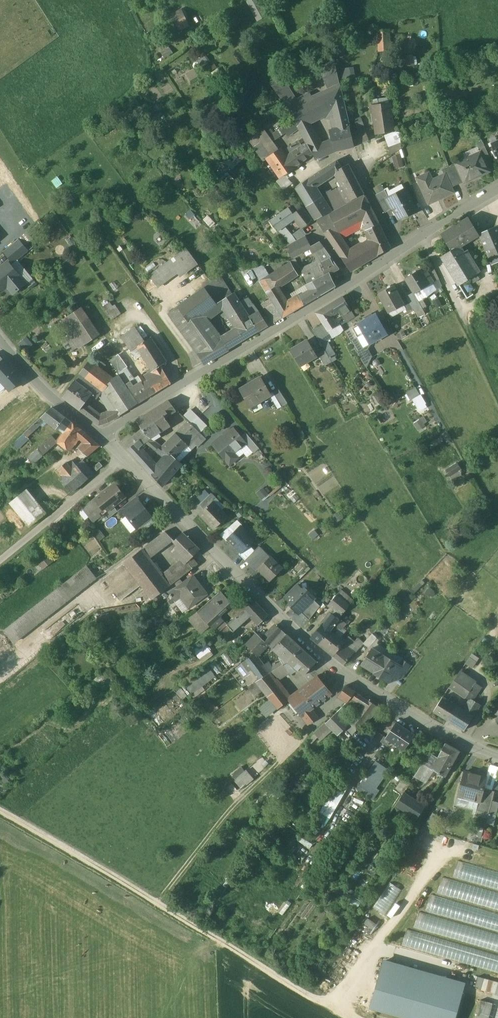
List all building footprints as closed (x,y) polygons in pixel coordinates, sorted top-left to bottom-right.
[(257,20),(266,14),(258,0),(244,0),(257,20)] [(171,19),(182,15),(179,9),(169,14),(171,19)] [(171,21),(175,30),(187,24),(183,15),(171,21)] [(405,54),(405,65),(413,64),(412,54),(405,54)] [(342,80),(355,79),(354,66),(341,67),(342,80)] [(338,78),(311,90),(309,96),(312,101),(320,98),(340,88),(338,78)] [(340,88),(320,98),(325,112),(326,117),(327,118),(335,119),(336,127),(344,125),(349,124),(340,88)] [(309,96),(287,107),(294,116),(298,126),(305,123),(325,112),(320,98),(312,101),(309,96)] [(388,98),(372,100),(373,107),(389,105),(388,98)] [(389,105),(373,107),(377,132),(393,130),(389,105)] [(335,119),(327,118),(327,120),(330,132),(345,128),(344,125),(336,127),(335,119)] [(298,126),(298,127),(303,135),(310,131),(309,130),(305,123),(298,126)] [(345,128),(330,132),(335,152),(354,147),(350,127),(345,128)] [(322,144),(313,129),(309,130),(310,131),(303,135),(307,143),(310,149),(322,144)] [(399,130),(384,136),(389,147),(400,143),(399,130)] [(270,156),(261,142),(254,147),(264,161),(266,159),(270,156)] [(300,142),(285,152),(288,156),(302,146),(300,142)] [(302,146),(288,156),(288,157),(285,159),(292,169),(313,154),(310,149),(307,143),(302,146)] [(389,147),(388,147),(391,155),(401,149),(400,143),(389,147)] [(490,158),(485,146),(479,149),(480,153),(481,153),(484,160),(490,158)] [(285,159),(279,150),(270,156),(266,159),(279,178),(292,169),(285,159)] [(389,157),(395,168),(404,164),(398,152),(389,157)] [(480,153),(456,164),(464,182),(465,183),(489,172),(484,160),(481,153),(480,153)] [(337,160),(309,178),(314,187),(336,172),(342,168),(337,160)] [(342,168),(336,172),(340,179),(353,173),(348,164),(342,168)] [(464,182),(456,164),(449,167),(458,185),(464,182)] [(458,185),(449,167),(443,170),(445,175),(451,188),(458,185)] [(353,173),(340,179),(343,185),(351,200),(364,193),(353,173)] [(445,175),(430,182),(427,174),(418,178),(429,204),(438,199),(438,198),(453,191),(451,188),(445,175)] [(314,187),(309,178),(296,188),(315,220),(330,212),(320,196),(314,187)] [(376,192),(383,187),(380,183),(373,188),(376,192)] [(338,187),(332,191),(331,190),(320,196),(330,212),(331,212),(352,201),(351,200),(343,185),(338,188),(338,187)] [(292,194),(288,188),(280,195),(284,200),(292,194)] [(385,190),(376,195),(385,212),(394,208),(389,199),(390,199),(385,190)] [(390,199),(389,199),(394,208),(400,219),(416,210),(405,191),(390,199)] [(331,212),(329,213),(335,225),(338,231),(359,221),(374,213),(364,194),(352,201),(331,212)] [(312,221),(302,208),(296,213),(293,214),(293,215),(295,218),(303,228),(312,221)] [(291,210),(282,216),(287,224),(295,218),(293,215),(293,214),(291,211),(291,210)] [(329,213),(316,220),(324,232),(335,225),(329,213)] [(374,213),(359,221),(361,227),(365,228),(365,230),(379,223),(374,213)] [(469,218),(441,235),(451,250),(451,252),(459,247),(479,234),(469,218)] [(275,223),(274,225),(275,225),(279,230),(284,226),(285,225),(281,219),(275,223)] [(365,230),(369,239),(378,256),(391,249),(379,223),(365,230)] [(351,250),(349,252),(338,235),(338,231),(335,225),(324,232),(351,272),(371,260),(362,244),(353,249),(351,250)] [(296,240),(284,226),(279,230),(290,243),(296,240)] [(479,234),(493,265),(497,262),(497,230),(496,226),(479,234)] [(304,236),(289,245),(291,250),(290,251),(292,256),(310,247),(304,236)] [(18,239),(4,251),(13,262),(27,251),(18,239)] [(369,239),(362,244),(371,260),(378,256),(369,239)] [(320,241),(315,244),(318,251),(324,247),(320,241)] [(462,253),(459,247),(451,252),(451,250),(442,256),(460,286),(471,279),(478,275),(464,252),(462,253)] [(186,249),(169,261),(177,273),(180,277),(198,264),(186,249)] [(321,259),(301,268),(304,277),(308,275),(310,278),(315,276),(317,280),(330,273),(330,274),(339,268),(331,258),(323,263),(321,259)] [(299,268),(295,259),(290,261),(295,270),(299,268)] [(169,261),(149,275),(158,288),(177,273),(169,261)] [(270,275),(269,275),(272,281),(276,287),(277,287),(297,274),(295,270),(290,261),(270,275)] [(0,268),(0,288),(2,291),(10,285),(15,292),(25,284),(7,262),(0,268)] [(263,265),(242,270),(251,286),(261,282),(260,280),(269,275),(270,275),(263,265)] [(419,270),(405,278),(413,293),(414,294),(433,282),(427,272),(422,275),(419,270)] [(330,274),(330,273),(317,280),(313,281),(317,287),(321,294),(336,286),(330,274)] [(269,275),(260,280),(261,282),(264,286),(272,281),(269,275)] [(220,276),(205,287),(218,305),(219,304),(218,303),(220,302),(232,294),(220,276)] [(264,286),(263,286),(267,292),(276,287),(272,281),(264,286)] [(317,287),(313,281),(307,284),(310,291),(317,287)] [(393,286),(379,294),(389,312),(403,305),(404,305),(401,300),(393,286)] [(209,331),(199,318),(218,305),(205,287),(177,307),(189,323),(202,341),(193,346),(205,363),(214,357),(229,349),(228,348),(224,340),(224,339),(222,337),(214,327),(209,331)] [(286,305),(277,287),(276,287),(267,292),(271,298),(282,318),(306,304),(302,296),(286,305)] [(310,291),(302,296),(306,304),(321,294),(317,287),(310,291)] [(232,294),(220,302),(223,308),(225,307),(231,317),(245,310),(243,306),(240,302),(234,293),(232,294)] [(414,294),(413,293),(406,297),(413,308),(416,313),(423,309),(414,294)] [(247,296),(240,302),(243,306),(245,306),(246,308),(253,304),(247,296)] [(342,297),(316,313),(323,323),(328,331),(337,325),(334,321),(343,315),(342,315),(350,310),(342,297)] [(413,308),(406,297),(401,300),(404,305),(403,305),(406,311),(413,308)] [(282,318),(271,298),(262,304),(273,323),(282,318)] [(112,306),(107,310),(113,319),(121,313),(115,305),(112,306)] [(82,307),(61,321),(71,335),(78,347),(79,348),(100,335),(82,307)] [(189,323),(177,307),(169,313),(180,329),(189,323)] [(245,310),(231,317),(237,328),(229,332),(235,344),(258,331),(251,319),(245,310)] [(260,313),(251,319),(258,331),(259,331),(268,326),(260,313)] [(376,314),(359,324),(364,334),(369,344),(387,334),(376,314)] [(202,341),(189,323),(180,329),(193,346),(202,341)] [(323,323),(313,330),(320,342),(326,338),(331,335),(328,331),(323,323)] [(359,324),(351,329),(356,339),(357,338),(364,334),(359,324)] [(145,341),(136,328),(122,338),(132,351),(137,348),(137,347),(145,341)] [(356,339),(351,329),(345,332),(351,342),(356,339)] [(229,332),(222,337),(224,339),(224,340),(228,348),(235,344),(229,332)] [(78,347),(71,335),(62,341),(69,352),(78,347)] [(33,344),(27,337),(17,345),(23,352),(33,344)] [(145,341),(137,347),(137,348),(142,355),(152,371),(152,372),(160,367),(166,363),(150,337),(145,341)] [(336,357),(326,338),(320,342),(325,350),(332,362),(336,360),(335,357),(336,357)] [(356,339),(351,342),(357,351),(363,348),(357,338),(356,339)] [(307,341),(291,350),(300,365),(316,356),(307,341)] [(363,348),(357,351),(366,367),(371,356),(367,350),(370,346),(369,344),(363,348)] [(137,348),(132,351),(137,359),(142,355),(137,348)] [(325,350),(318,354),(325,366),(332,362),(325,350)] [(128,367),(119,355),(111,361),(119,373),(126,368),(128,367)] [(0,379),(9,388),(21,379),(16,374),(16,373),(15,372),(14,372),(7,364),(4,360),(0,363),(0,379)] [(109,375),(89,360),(79,374),(102,392),(103,393),(104,391),(113,378),(109,375)] [(160,367),(152,372),(152,371),(144,376),(148,382),(155,393),(170,383),(160,367)] [(126,368),(119,373),(123,379),(127,376),(131,381),(134,379),(126,368)] [(115,369),(112,372),(109,375),(113,378),(119,375),(115,369)] [(102,392),(79,374),(75,380),(92,394),(97,398),(102,392)] [(138,404),(119,375),(113,378),(104,391),(116,409),(120,415),(138,404)] [(131,381),(126,384),(130,389),(142,382),(138,377),(134,379),(131,381)] [(261,377),(240,389),(251,408),(261,403),(260,400),(271,394),(261,377)] [(0,379),(0,387),(1,388),(2,387),(7,392),(10,390),(9,388),(0,379)] [(92,394),(75,380),(62,397),(80,410),(85,404),(92,394)] [(148,382),(143,384),(142,382),(130,389),(139,403),(155,393),(148,382)] [(417,411),(427,406),(415,386),(406,391),(417,411)] [(287,403),(278,389),(273,392),(281,407),(287,403)] [(168,400),(137,420),(140,425),(142,429),(145,434),(150,437),(153,440),(154,441),(161,437),(159,433),(171,426),(164,416),(175,409),(173,408),(168,400)] [(98,413),(85,404),(80,410),(99,425),(100,424),(98,413)] [(65,418),(52,407),(42,416),(46,419),(57,428),(59,426),(65,418)] [(116,409),(106,414),(109,422),(120,415),(116,409)] [(106,414),(98,413),(100,424),(109,422),(106,414)] [(42,416),(24,433),(27,437),(46,419),(42,416)] [(418,428),(427,423),(424,416),(415,421),(418,428)] [(72,423),(65,418),(59,426),(66,431),(72,423)] [(201,435),(188,422),(177,434),(181,438),(181,439),(188,446),(187,446),(189,448),(194,443),(201,435)] [(85,432),(72,423),(66,431),(63,436),(74,444),(75,444),(79,438),(81,439),(85,432)] [(235,428),(220,440),(219,438),(212,444),(230,465),(238,458),(234,453),(246,443),(242,437),(235,428)] [(142,429),(132,437),(136,442),(138,440),(145,434),(142,429)] [(100,446),(85,432),(81,439),(86,443),(81,450),(84,453),(87,456),(100,446)] [(27,437),(24,433),(12,445),(17,450),(29,439),(27,437)] [(259,448),(246,433),(242,437),(246,443),(253,452),(259,448)] [(145,434),(138,440),(142,444),(150,437),(145,434)] [(181,438),(177,434),(163,447),(171,454),(175,458),(187,446),(188,446),(181,439),(181,438)] [(201,435),(194,443),(198,447),(205,439),(201,435)] [(74,444),(63,436),(58,443),(70,451),(74,444)] [(48,440),(38,449),(43,455),(58,441),(53,437),(48,440)] [(136,442),(128,449),(138,459),(143,455),(144,454),(139,448),(143,445),(142,444),(138,440),(136,442)] [(163,447),(159,444),(155,448),(167,458),(171,454),(163,447)] [(38,449),(28,458),(33,464),(43,455),(38,449)] [(175,458),(171,454),(167,458),(161,465),(172,475),(182,464),(175,458)] [(148,461),(143,455),(138,459),(143,465),(148,461)] [(94,473),(83,460),(82,461),(77,465),(89,478),(94,473)] [(156,470),(148,461),(143,465),(152,475),(156,470)] [(67,462),(57,471),(62,477),(72,468),(67,462)] [(103,465),(100,462),(93,467),(97,471),(103,465)] [(62,477),(60,479),(72,493),(89,478),(77,465),(77,464),(72,468),(62,477)] [(156,470),(152,475),(162,487),(172,475),(161,465),(156,470)] [(449,470),(454,478),(462,473),(458,465),(449,470)] [(116,484),(100,495),(109,507),(110,509),(114,506),(126,497),(116,484)] [(261,498),(267,493),(261,486),(255,492),(261,498)] [(40,505),(27,490),(11,503),(30,527),(46,513),(40,505)] [(204,491),(199,496),(203,501),(209,495),(204,491)] [(203,501),(201,503),(205,508),(212,502),(213,502),(216,499),(211,493),(209,495),(203,501)] [(100,495),(84,508),(94,522),(102,516),(100,514),(109,507),(100,495)] [(9,497),(3,502),(7,506),(11,503),(13,501),(9,497)] [(136,497),(118,511),(122,517),(126,514),(140,502),(136,497)] [(51,509),(44,501),(40,505),(46,513),(51,509)] [(151,517),(140,502),(126,514),(137,528),(151,517)] [(213,502),(212,502),(205,508),(200,514),(214,529),(227,517),(213,502)] [(114,506),(110,509),(103,514),(107,519),(118,511),(114,506)] [(230,526),(220,535),(227,541),(229,539),(228,539),(235,532),(230,526)] [(254,539),(241,526),(235,532),(228,539),(229,539),(241,552),(254,539)] [(166,531),(157,538),(160,541),(169,534),(166,531)] [(200,549),(183,532),(173,542),(177,546),(175,548),(186,560),(188,562),(192,558),(200,549)] [(157,538),(141,550),(147,557),(163,545),(160,541),(157,538)] [(270,557),(259,546),(255,551),(259,556),(265,562),(270,557)] [(141,550),(124,563),(141,584),(153,599),(161,592),(170,586),(161,575),(147,557),(141,550)] [(255,551),(246,560),(251,565),(259,556),(255,551)] [(48,556),(39,563),(44,569),(53,562),(48,556)] [(259,556),(251,565),(257,571),(259,569),(258,568),(265,562),(259,556)] [(265,562),(258,568),(259,569),(271,581),(283,568),(271,556),(270,557),(265,562)] [(188,562),(186,560),(177,567),(172,571),(179,579),(180,578),(198,565),(192,558),(188,562)] [(124,563),(104,578),(121,600),(141,584),(124,563)] [(87,566),(4,631),(14,643),(97,578),(87,566)] [(170,568),(161,575),(170,586),(179,579),(172,571),(170,568)] [(174,591),(170,593),(176,601),(182,597),(190,607),(207,594),(193,576),(183,583),(174,591)] [(179,579),(170,586),(174,591),(183,583),(180,578),(179,579)] [(298,583),(284,599),(299,612),(301,610),(311,598),(313,596),(298,583)] [(227,585),(220,592),(223,596),(225,598),(233,591),(227,585)] [(170,586),(161,592),(165,597),(167,596),(170,593),(174,591),(170,586)] [(220,592),(199,610),(203,615),(223,596),(220,592)] [(349,605),(337,595),(329,604),(338,611),(342,615),(349,605)] [(223,596),(203,615),(215,628),(222,620),(218,616),(224,610),(225,610),(231,605),(225,598),(223,596)] [(320,605),(311,598),(301,610),(309,619),(320,605)] [(268,615),(254,600),(247,607),(244,609),(249,615),(258,625),(268,615)] [(247,607),(243,601),(237,607),(241,612),(244,609),(247,607)] [(50,636),(84,615),(78,606),(44,627),(50,636)] [(236,606),(229,612),(235,618),(241,612),(237,607),(236,606)] [(235,618),(227,625),(233,631),(249,615),(244,609),(241,612),(235,618)] [(101,623),(110,621),(108,611),(99,613),(101,623)] [(332,614),(323,626),(322,626),(311,638),(318,644),(329,632),(335,624),(339,619),(335,616),(332,614)] [(343,620),(340,618),(339,619),(335,624),(339,628),(341,630),(347,623),(343,620)] [(222,620),(215,628),(214,631),(217,634),(223,629),(227,625),(222,620)] [(335,624),(329,632),(333,635),(339,628),(335,624)] [(233,631),(227,625),(223,629),(228,635),(233,631)] [(276,625),(267,635),(266,634),(262,638),(257,634),(247,644),(258,654),(269,643),(281,629),(276,625)] [(281,629),(269,643),(275,648),(287,634),(281,629)] [(333,635),(329,632),(318,644),(333,656),(344,644),(333,635)] [(377,638),(373,633),(364,643),(369,647),(377,638)] [(294,641),(287,634),(275,648),(289,660),(301,647),(296,643),(297,642),(295,641),(294,641)] [(359,637),(353,644),(358,649),(364,643),(359,637)] [(206,644),(195,652),(200,658),(210,650),(206,644)] [(344,644),(333,656),(344,665),(354,652),(349,648),(344,644)] [(358,649),(353,644),(349,648),(354,652),(355,653),(358,649)] [(317,662),(301,647),(289,660),(288,661),(304,675),(317,662)] [(372,648),(362,664),(375,672),(385,656),(372,648)] [(263,666),(254,654),(242,663),(256,681),(268,674),(263,666)] [(400,665),(385,656),(375,672),(391,682),(395,675),(401,666),(400,665)] [(475,662),(469,658),(466,663),(472,666),(475,662)] [(280,659),(271,665),(274,670),(283,664),(280,659)] [(413,666),(403,660),(400,665),(401,666),(395,675),(402,679),(413,666)] [(271,665),(269,662),(263,666),(268,674),(269,673),(274,670),(271,665)] [(256,681),(242,663),(236,669),(249,686),(256,681)] [(274,670),(269,673),(275,681),(289,672),(283,664),(274,670)] [(197,695),(214,675),(204,666),(187,687),(197,695)] [(118,681),(109,670),(101,676),(112,688),(118,681)] [(482,687),(460,672),(449,687),(469,700),(470,699),(472,700),(482,687)] [(268,674),(256,681),(262,690),(277,709),(288,700),(289,699),(275,681),(269,673),(268,674)] [(289,699),(288,700),(301,715),(311,708),(330,693),(331,693),(318,677),(289,699)] [(256,681),(249,686),(256,695),(262,690),(256,681)] [(355,692),(348,686),(342,696),(348,701),(351,697),(355,692)] [(369,701),(355,692),(351,697),(354,700),(364,706),(369,701)] [(459,700),(452,696),(449,701),(456,705),(459,700)] [(449,701),(443,697),(434,712),(447,720),(456,705),(449,701)] [(472,700),(470,699),(469,700),(466,704),(467,705),(464,710),(473,716),(480,705),(472,700)] [(348,701),(336,712),(341,717),(343,714),(344,715),(354,705),(352,703),(349,700),(348,701)] [(379,707),(369,701),(364,706),(354,719),(361,724),(364,726),(379,707)] [(464,710),(456,705),(447,720),(465,731),(473,716),(464,710)] [(318,717),(311,708),(301,715),(308,725),(318,717)] [(341,717),(336,712),(326,723),(330,726),(338,734),(346,726),(348,724),(341,717)] [(361,724),(354,719),(351,723),(356,729),(356,730),(361,724)] [(326,723),(321,727),(324,731),(330,726),(326,723)] [(356,729),(351,723),(348,724),(346,726),(352,733),(356,729)] [(414,735),(397,723),(387,737),(386,738),(391,741),(404,750),(414,735)] [(321,727),(315,733),(318,737),(324,731),(321,727)] [(391,741),(386,738),(387,737),(385,736),(382,742),(388,745),(391,741)] [(446,744),(438,757),(431,753),(423,764),(436,771),(445,776),(459,752),(446,744)] [(389,770),(377,762),(366,777),(378,786),(389,770)] [(240,764),(229,774),(234,780),(226,787),(233,795),(252,778),(240,764)] [(486,777),(465,771),(458,797),(479,802),(480,802),(484,788),(486,777)] [(378,786),(366,777),(357,789),(369,797),(378,786)] [(495,791),(484,788),(480,802),(479,802),(477,810),(489,813),(492,801),(495,791)] [(407,796),(403,793),(396,805),(417,819),(425,808),(418,803),(407,796)] [(492,801),(489,813),(496,815),(497,809),(497,802),(492,801)] [(496,815),(489,813),(486,824),(494,826),(497,816),(496,815)] [(474,826),(472,835),(481,837),(483,829),(474,826)] [(455,862),(451,878),(497,890),(497,873),(455,862)] [(440,878),(435,895),(429,893),(424,911),(417,909),(412,928),(405,926),(400,945),(489,968),(497,964),(497,893),(440,878)] [(400,902),(395,899),(401,890),(390,882),(374,907),(390,917),(400,902)] [(370,928),(374,923),(366,917),(363,922),(370,928)] [(384,957),(370,1006),(412,1017),(456,1017),(467,982),(384,957)] [(475,976),(473,987),(496,993),(492,1007),(497,1008),(497,981),(475,976)] [(492,1003),(479,999),(474,1017),(488,1017),(492,1003)]
